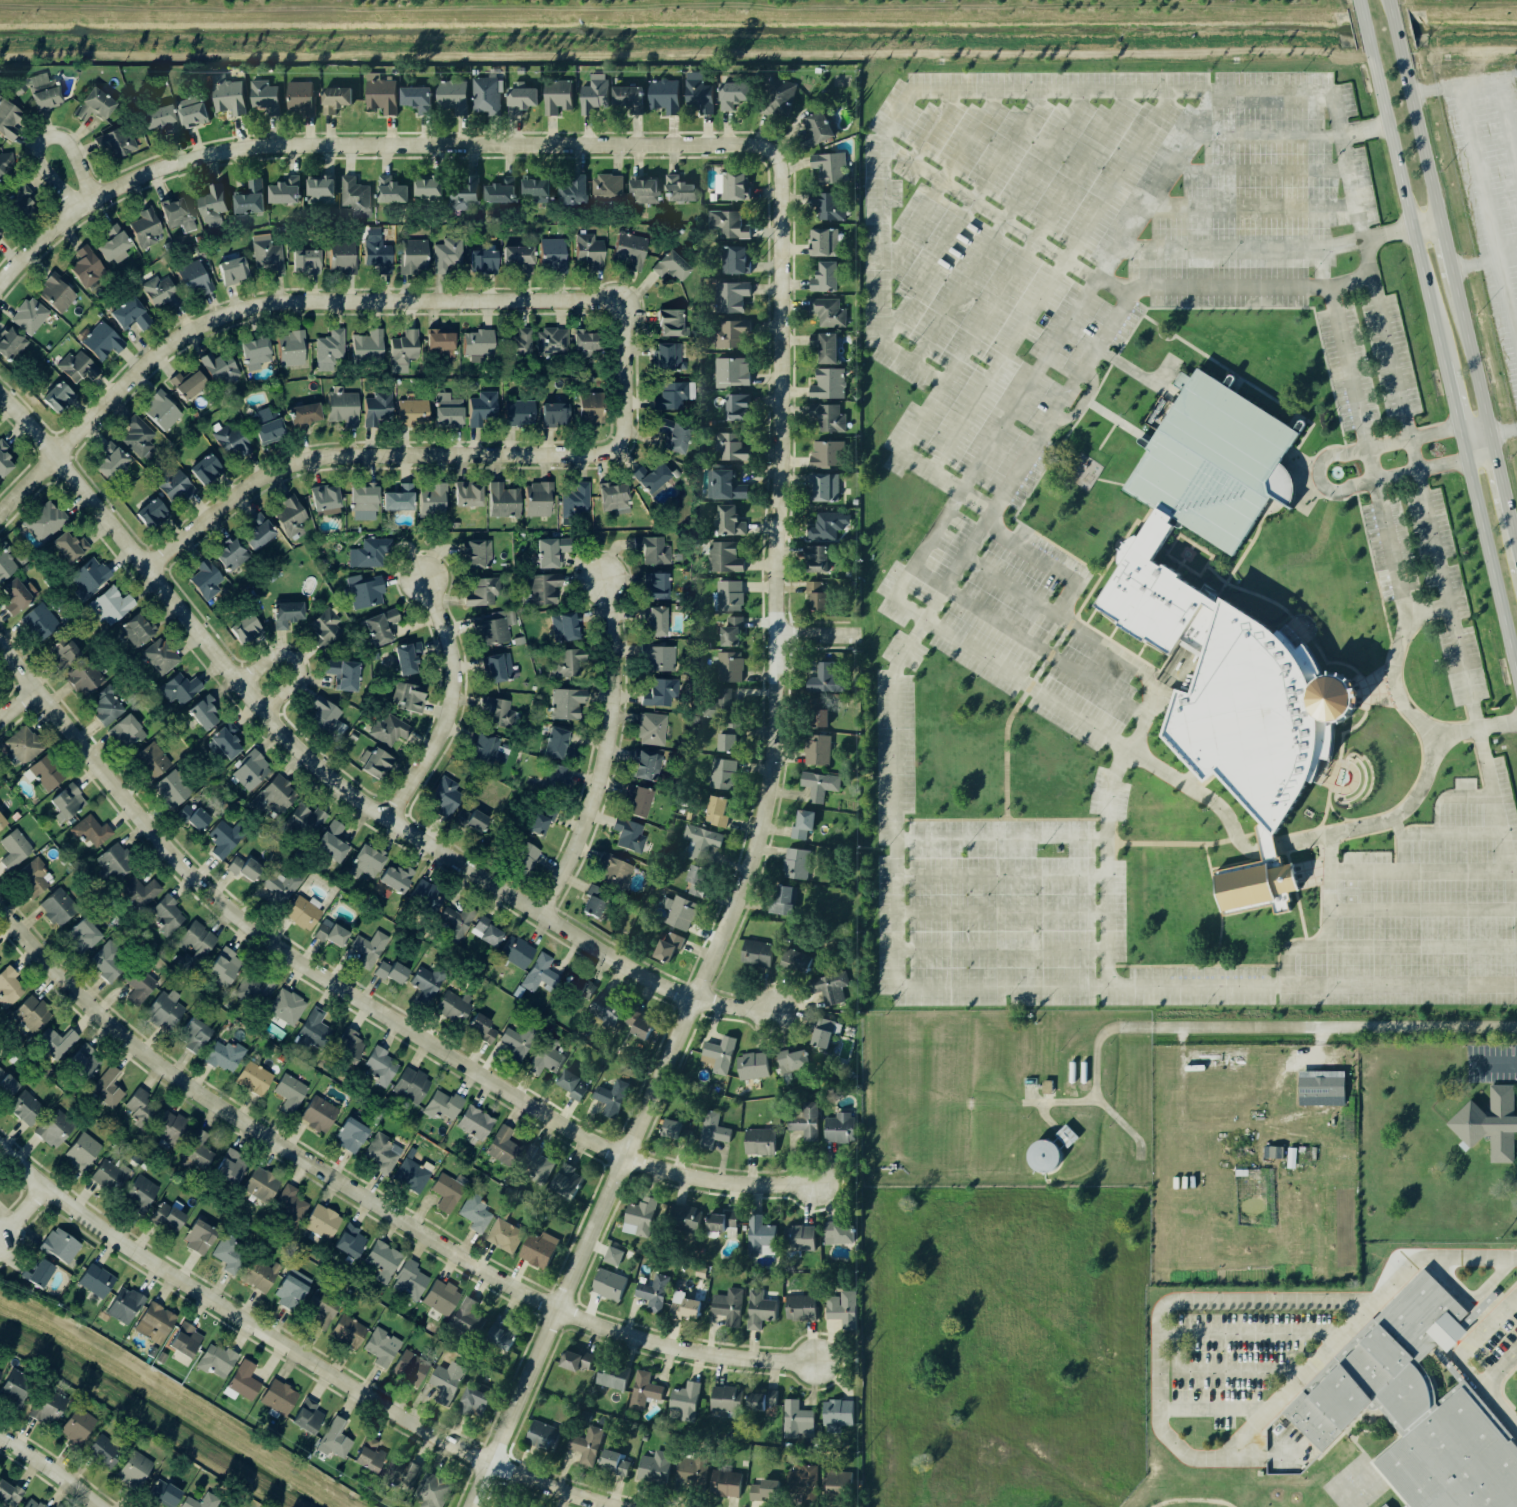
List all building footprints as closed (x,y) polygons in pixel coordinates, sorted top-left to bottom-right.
[(43,73),(26,78),(28,83),(22,84),(18,80),(8,88),(15,96),(25,89),(24,87),(28,86),(29,86),(26,87),(34,114),(48,110),(47,109),(54,107),(53,104),(58,103),(52,79),(45,81),(43,73)] [(223,73),(210,75),(214,112),(230,111),(231,117),(244,116),(240,81),(224,82),(223,73)] [(580,80),(590,80),(590,73),(607,73),(607,105),(592,105),(592,114),(580,114),(580,80)] [(685,77),(703,76),(703,85),(715,85),(715,112),(699,112),(698,101),(685,101),(685,77)] [(545,77),(571,77),(571,105),(562,105),(563,114),(545,114),(545,77)] [(767,77),(797,85),(789,116),(759,108),(767,77)] [(472,78),(472,112),(486,112),(486,115),(499,116),(499,93),(496,93),(496,78),(472,78)] [(650,80),(677,79),(679,114),(668,114),(668,106),(651,107),(650,80)] [(267,80),(249,80),(250,106),(277,106),(276,86),(267,86),(267,80)] [(365,80),(394,80),(395,115),(382,115),(382,107),(365,107),(365,80)] [(436,81),(436,115),(466,116),(465,81),(436,81)] [(722,81),(752,81),(752,99),(732,99),(733,111),(722,111),(722,81)] [(286,82),(312,82),(313,116),(287,116),(286,82)] [(523,82),(523,88),(535,88),(536,106),(527,106),(527,110),(520,110),(520,115),(507,116),(507,88),(511,88),(511,82),(523,82)] [(615,85),(643,84),(643,111),(626,111),(626,105),(615,105),(615,85)] [(89,88),(70,114),(80,122),(88,112),(100,121),(113,104),(89,88)] [(349,88),(349,105),(340,105),(340,109),(334,109),(334,115),(321,115),(321,88),(349,88)] [(399,88),(399,106),(416,106),(416,115),(429,115),(429,88),(399,88)] [(200,95),(207,122),(199,124),(199,122),(194,124),(195,126),(183,129),(175,102),(200,95)] [(9,142),(16,133),(10,128),(20,114),(0,100),(0,135),(9,142)] [(167,105),(138,113),(144,130),(173,122),(167,105)] [(807,116),(825,106),(840,134),(821,144),(807,116)] [(91,139),(102,163),(135,148),(124,125),(91,139)] [(811,155),(844,151),(848,182),(814,186),(811,155)] [(0,154),(0,169),(5,169),(5,166),(11,165),(10,153),(0,154)] [(667,172),(679,172),(679,183),(698,183),(698,203),(666,203),(667,172)] [(592,174),(622,174),(622,203),(592,203),(592,174)] [(722,174),(749,174),(749,199),(722,199),(722,174)] [(297,175),(297,203),(268,203),(268,186),(276,186),(276,182),(286,182),(286,175),(297,175)] [(332,175),(333,204),(306,204),(306,177),(315,177),(315,179),(322,179),(322,175),(332,175)] [(354,175),(341,176),(341,205),(350,205),(350,218),(368,218),(368,186),(360,186),(360,184),(354,184),(354,175)] [(406,186),(406,203),(377,203),(377,175),(390,175),(390,182),(396,182),(396,186),(406,186)] [(413,179),(413,196),(441,196),(441,175),(430,176),(430,179),(413,179)] [(476,175),(476,205),(466,204),(466,211),(449,211),(448,188),(461,188),(460,175),(476,175)] [(513,176),(513,203),(483,203),(483,186),(492,186),(492,183),(501,183),(501,176),(513,176)] [(558,176),(586,176),(587,205),(558,205),(558,176)] [(632,177),(658,176),(659,201),(633,202),(632,177)] [(260,177),(263,213),(234,215),(232,193),(241,192),(241,195),(247,195),(246,178),(260,177)] [(523,177),(550,178),(550,205),(523,204),(523,177)] [(220,183),(207,186),(209,194),(204,195),(204,197),(196,199),(202,225),(218,222),(217,213),(226,211),(220,183)] [(22,184),(30,193),(25,198),(30,203),(27,206),(33,213),(21,223),(1,202),(22,184)] [(821,192),(844,191),(845,220),(823,220),(823,203),(813,204),(813,196),(821,196),(821,192)] [(183,198),(194,229),(182,233),(179,225),(166,230),(157,203),(168,199),(169,203),(183,198)] [(148,208),(136,213),(139,218),(127,224),(138,250),(154,243),(152,237),(159,234),(148,208)] [(709,208),(743,209),(743,224),(750,225),(750,238),(708,237),(709,208)] [(113,223),(128,246),(121,251),(125,256),(113,264),(110,259),(103,263),(93,248),(108,239),(102,231),(113,223)] [(813,226),(839,225),(840,254),(814,256),(813,226)] [(619,231),(649,239),(640,272),(626,268),(628,260),(613,256),(619,231)] [(574,234),(594,233),(594,243),(604,242),(605,268),(575,269),(574,234)] [(267,234),(249,236),(253,270),(265,269),(266,277),(282,275),(278,246),(269,247),(267,234)] [(354,255),(350,255),(350,239),(327,239),(327,273),(342,273),(342,275),(354,275),(354,255)] [(362,239),(390,239),(390,276),(372,276),(372,265),(362,265),(362,239)] [(541,240),(567,240),(567,271),(541,272),(541,240)] [(400,241),(400,255),(397,255),(397,275),(413,275),(413,270),(424,270),(424,241),(400,241)] [(432,245),(442,245),(442,242),(460,242),(460,269),(445,269),(445,274),(432,274),(432,245)] [(83,244),(102,269),(93,276),(96,280),(83,289),(68,268),(74,264),(73,263),(78,259),(72,252),(83,244)] [(493,246),(494,274),(480,275),(480,272),(468,273),(467,246),(493,246)] [(505,246),(532,246),(532,268),(505,268),(505,246)] [(722,246),(750,247),(749,275),(721,274),(722,246)] [(670,248),(693,266),(677,287),(654,269),(670,248)] [(290,252),(316,251),(317,275),(290,276),(290,252)] [(239,257),(246,278),(234,281),(235,284),(222,288),(215,264),(239,257)] [(206,277),(203,278),(196,260),(174,269),(185,294),(196,289),(199,297),(212,291),(206,277)] [(821,262),(839,261),(840,291),(811,291),(810,278),(821,277),(821,262)] [(50,271),(65,284),(63,287),(73,296),(58,314),(36,295),(43,287),(40,285),(43,282),(42,281),(50,271)] [(153,277),(157,283),(165,278),(180,303),(167,311),(163,303),(152,309),(138,286),(153,277)] [(716,281),(748,282),(747,311),(715,310),(716,281)] [(129,296),(150,323),(139,332),(132,322),(121,331),(107,314),(129,296)] [(29,298),(47,312),(28,337),(8,321),(12,316),(11,316),(14,312),(14,311),(22,300),(26,302),(29,298)] [(809,298),(845,298),(845,325),(820,326),(820,311),(809,311),(809,298)] [(660,309),(681,308),(682,336),(661,337),(660,309)] [(714,320),(743,321),(743,348),(713,347),(714,320)] [(99,321),(124,345),(114,355),(108,350),(106,353),(107,354),(98,363),(77,343),(99,321)] [(536,325),(568,324),(569,353),(538,354),(536,325)] [(498,326),(528,326),(528,353),(517,353),(517,363),(498,363),(498,326)] [(9,365),(0,358),(0,330),(1,329),(4,331),(6,328),(26,342),(9,365)] [(341,328),(328,328),(328,337),(322,337),(322,338),(314,338),(313,364),(332,364),(332,358),(341,358),(341,328)] [(302,329),(288,331),(288,332),(285,333),(285,336),(274,337),(278,367),(302,364),(300,344),(304,343),(302,329)] [(379,329),(379,364),(349,363),(350,335),(366,335),(366,329),(379,329)] [(402,338),(402,329),(415,329),(415,359),(407,358),(407,366),(388,366),(388,338),(402,338)] [(437,329),(437,333),(452,333),(452,358),(436,358),(436,350),(424,350),(424,329),(437,329)] [(492,329),(491,364),(467,364),(467,356),(461,356),(461,333),(475,333),(475,329),(492,329)] [(575,331),(600,332),(600,350),(590,350),(590,358),(574,357),(575,331)] [(808,332),(839,332),(839,363),(820,363),(820,346),(808,346),(808,332)] [(270,360),(264,337),(260,338),(259,334),(252,336),(253,339),(237,343),(245,373),(259,369),(257,364),(270,360)] [(656,344),(682,345),(681,372),(655,371),(656,344)] [(77,350),(100,371),(89,382),(82,376),(79,379),(78,378),(73,383),(54,366),(66,353),(71,357),(77,350)] [(212,358),(208,352),(196,358),(210,382),(219,377),(223,383),(238,374),(224,351),(212,358)] [(717,355),(751,357),(750,384),(729,383),(729,380),(716,379),(717,355)] [(818,368),(847,367),(847,397),(812,398),(811,383),(818,383),(818,368)] [(180,378),(176,373),(166,380),(182,402),(205,385),(193,369),(180,378)] [(1198,374),(1125,488),(1226,553),(1264,493),(1284,505),(1291,495),(1290,482),(1285,468),(1275,461),(1292,434),(1198,374)] [(57,381),(38,400),(56,417),(74,399),(57,381)] [(661,383),(692,382),(693,410),(655,411),(655,401),(662,401),(661,383)] [(340,393),(340,386),(330,386),(330,393),(325,393),(325,420),(342,420),(342,427),(355,427),(355,393),(340,393)] [(157,390),(166,398),(164,399),(179,413),(163,431),(139,408),(157,390)] [(389,392),(389,419),(374,420),(374,427),(362,427),(362,399),(370,399),(370,392),(389,392)] [(494,392),(494,419),(479,419),(479,428),(467,428),(467,398),(476,398),(476,392),(494,392)] [(447,393),(447,399),(460,399),(460,429),(432,429),(432,393),(447,393)] [(727,394),(751,394),(751,419),(727,419),(727,394)] [(580,395),(605,395),(605,425),(580,425),(580,395)] [(504,400),(534,399),(534,424),(505,425),(504,400)] [(396,400),(395,426),(425,426),(425,401),(396,400)] [(542,402),(569,402),(570,427),(542,428),(542,402)] [(314,403),(318,420),(289,426),(285,409),(314,403)] [(810,405),(846,404),(846,431),(820,432),(820,416),(811,416),(810,405)] [(276,418),(270,420),(265,408),(253,412),(257,425),(251,427),(258,446),(283,436),(276,418)] [(132,414),(153,434),(146,441),(151,446),(139,459),(120,440),(125,435),(124,434),(128,429),(123,424),(132,414)] [(660,417),(693,430),(682,456),(662,448),(668,434),(656,429),(660,417)] [(228,431),(224,425),(210,434),(225,459),(237,452),(240,456),(251,450),(236,426),(228,431)] [(715,431),(741,431),(741,446),(755,446),(755,461),(715,461),(715,431)] [(10,468),(3,461),(6,458),(2,454),(8,449),(0,440),(0,477),(10,468)] [(812,440),(846,440),(846,468),(812,468),(812,440)] [(107,441),(125,459),(104,480),(92,469),(99,462),(96,460),(102,455),(97,450),(107,441)] [(206,452),(222,470),(208,482),(207,480),(200,486),(186,469),(206,452)] [(660,464),(680,488),(672,495),(665,486),(652,497),(640,480),(660,464)] [(707,468),(736,468),(736,498),(707,498),(707,468)] [(176,469),(195,492),(184,500),(179,494),(168,503),(151,481),(164,471),(168,476),(176,469)] [(814,473),(840,473),(840,498),(814,498),(814,473)] [(453,482),(453,506),(479,506),(479,485),(467,485),(467,482),(453,482)] [(488,482),(501,482),(502,490),(519,489),(519,518),(489,519),(488,482)] [(599,486),(624,482),(629,509),(603,513),(599,486)] [(375,483),(375,511),(348,511),(347,487),(363,487),(363,483),(375,483)] [(444,483),(445,497),(441,497),(442,516),(416,517),(416,488),(428,488),(427,483),(444,483)] [(524,484),(552,483),(553,515),(525,516),(524,484)] [(410,484),(410,511),(380,511),(380,493),(397,493),(397,484),(410,484)] [(561,484),(589,484),(589,515),(561,515),(561,484)] [(333,487),(337,507),(312,512),(307,488),(325,485),(325,488),(333,487)] [(290,493),(305,518),(297,523),(301,529),(287,538),(272,513),(283,507),(278,500),(290,493)] [(152,497),(132,513),(145,529),(165,513),(152,497)] [(58,508),(67,519),(49,534),(47,532),(36,542),(20,523),(46,501),(52,509),(54,508),(56,510),(58,508)] [(720,503),(740,503),(740,533),(719,532),(720,503)] [(826,509),(845,510),(845,523),(838,523),(838,537),(807,537),(807,526),(818,526),(818,515),(826,515),(826,509)] [(256,513),(274,533),(251,553),(238,538),(246,532),(241,526),(256,513)] [(80,537),(88,547),(66,565),(48,542),(62,531),(67,538),(69,536),(74,542),(80,537)] [(635,537),(670,537),(670,564),(644,564),(644,551),(627,552),(627,542),(635,542),(635,537)] [(232,538),(247,556),(227,574),(211,555),(218,549),(215,546),(223,540),(226,543),(232,538)] [(360,539),(360,549),(347,549),(347,567),(382,567),(382,553),(389,553),(389,539),(360,539)] [(536,540),(558,539),(559,566),(538,567),(536,540)] [(710,540),(743,540),(743,570),(710,570),(710,540)] [(15,568),(0,580),(0,543),(2,541),(8,549),(3,553),(15,568)] [(488,541),(463,541),(463,544),(458,544),(459,556),(464,556),(464,568),(489,567),(488,541)] [(808,546),(831,546),(831,571),(808,571),(808,546)] [(21,551),(27,558),(20,565),(13,557),(21,551)] [(97,564),(90,556),(66,576),(85,599),(96,590),(95,589),(111,575),(100,562),(97,564)] [(203,558),(221,579),(213,585),(217,590),(204,602),(185,579),(196,570),(193,566),(203,558)] [(526,576),(555,573),(559,604),(529,607),(526,576)] [(644,573),(671,574),(670,600),(643,599),(644,573)] [(378,576),(382,593),(378,594),(381,603),(352,610),(344,578),(357,575),(359,580),(378,576)] [(497,577),(498,595),(491,595),(492,605),(462,607),(462,594),(470,593),(469,578),(497,577)] [(5,604),(0,598),(0,588),(11,578),(30,600),(9,617),(1,608),(5,604)] [(806,579),(831,579),(831,611),(806,611),(806,579)] [(718,580),(741,580),(741,609),(717,609),(718,580)] [(119,599),(116,596),(118,595),(110,585),(83,606),(102,630),(134,605),(125,594),(119,599)] [(39,601),(58,624),(36,642),(17,619),(39,601)] [(299,602),(300,619),(292,620),(292,623),(285,623),(285,630),(272,631),(271,604),(299,602)] [(393,607),(398,621),(382,627),(387,640),(369,647),(359,620),(393,607)] [(326,608),(337,620),(333,624),(339,631),(316,652),(308,642),(314,636),(305,626),(326,608)] [(649,609),(670,608),(670,635),(649,635),(649,609)] [(511,609),(514,624),(505,625),(507,641),(480,646),(476,622),(489,619),(488,613),(511,609)] [(550,616),(585,610),(589,636),(554,642),(550,616)] [(148,621),(144,625),(135,613),(117,628),(133,649),(155,631),(148,621)] [(247,613),(225,628),(237,645),(258,630),(247,613)] [(727,615),(742,615),(741,643),(722,643),(722,624),(727,624),(727,615)] [(810,624),(859,624),(859,643),(810,643),(810,624)] [(78,654),(65,664),(59,657),(55,660),(46,649),(55,642),(53,639),(60,633),(78,654)] [(157,637),(163,644),(165,642),(173,651),(171,652),(178,660),(158,677),(138,653),(157,637)] [(521,637),(523,643),(513,646),(511,639),(521,637)] [(418,641),(420,654),(413,656),(415,664),(411,665),(413,673),(397,676),(391,647),(418,641)] [(642,645),(676,647),(675,673),(641,671),(642,645)] [(550,652),(583,648),(586,676),(553,680),(550,652)] [(507,652),(482,657),(487,684),(512,679),(507,652)] [(716,652),(743,652),(742,679),(716,679),(716,652)] [(68,676),(65,673),(85,658),(102,681),(81,697),(76,691),(73,694),(63,680),(68,676)] [(320,673),(322,660),(355,664),(352,693),(330,690),(332,675),(320,673)] [(817,661),(835,661),(835,678),(846,678),(846,690),(809,690),(808,677),(818,677),(817,661)] [(172,698),(167,702),(156,689),(176,673),(185,683),(191,678),(200,688),(178,706),(172,698)] [(641,679),(673,681),(672,709),(639,707),(641,679)] [(394,682),(417,688),(416,693),(420,694),(418,700),(422,701),(418,715),(395,709),(396,704),(389,703),(394,682)] [(107,685),(112,692),(107,695),(113,702),(115,700),(123,710),(101,727),(92,716),(96,713),(89,706),(97,699),(94,695),(107,685)] [(553,688),(582,689),(581,721),(552,720),(553,688)] [(718,688),(732,688),(732,717),(702,717),(702,700),(718,701),(718,688)] [(205,694),(184,711),(201,732),(214,721),(208,713),(216,707),(205,694)] [(314,696),(338,712),(323,735),(305,723),(314,709),(308,705),(314,696)] [(506,710),(508,701),(480,696),(477,712),(487,714),(485,726),(513,731),(516,712),(506,710)] [(811,697),(824,697),(824,708),(830,708),(830,728),(811,728),(811,697)] [(640,712),(669,714),(667,747),(638,744),(640,712)] [(125,714),(104,732),(115,744),(123,737),(127,742),(140,731),(125,714)] [(385,714),(381,722),(375,719),(365,735),(387,748),(392,741),(393,741),(397,736),(403,740),(410,729),(385,714)] [(227,720),(236,730),(230,735),(235,741),(233,743),(239,750),(225,761),(212,746),(208,750),(204,745),(209,741),(206,739),(227,720)] [(22,725),(2,742),(10,752),(4,757),(12,766),(17,762),(20,765),(41,748),(37,744),(39,743),(30,733),(29,734),(22,725)] [(551,725),(573,732),(569,745),(578,748),(573,765),(542,755),(551,725)] [(475,732),(466,756),(490,764),(491,761),(502,765),(505,756),(493,751),(497,740),(475,732)] [(719,732),(738,732),(737,751),(719,751),(719,732)] [(815,733),(832,735),(828,765),(805,762),(808,739),(815,740),(815,733)] [(151,741),(129,758),(147,781),(169,764),(151,741)] [(252,748),(237,762),(239,764),(228,774),(246,792),(270,769),(260,759),(261,758),(252,748)] [(371,748),(368,753),(363,750),(357,761),(361,764),(358,770),(374,780),(379,771),(376,769),(378,767),(384,771),(391,759),(371,748)] [(640,750),(663,756),(656,784),(633,778),(640,750)] [(44,754),(63,777),(45,792),(26,769),(44,754)] [(713,758),(737,759),(736,786),(712,785),(713,758)] [(546,762),(572,770),(563,799),(537,790),(546,762)] [(172,769),(191,792),(169,809),(151,785),(172,769)] [(803,770),(840,775),(838,789),(825,788),(823,801),(810,799),(811,787),(801,785),(803,770)] [(275,773),(252,799),(261,808),(264,805),(277,816),(295,796),(291,792),(292,791),(286,786),(288,784),(275,773)] [(456,784),(453,790),(460,794),(446,820),(433,813),(437,806),(427,800),(441,776),(456,784)] [(69,782),(46,801),(63,822),(84,804),(76,795),(78,793),(69,782)] [(638,785),(655,790),(647,819),(629,814),(638,785)] [(714,793),(729,798),(721,825),(705,820),(714,793)] [(212,815),(199,803),(195,807),(187,800),(173,816),(182,824),(185,821),(197,832),(212,815)] [(315,807),(326,815),(308,839),(284,821),(297,803),(310,813),(315,807)] [(534,803),(555,812),(551,823),(546,821),(539,838),(522,831),(534,803)] [(485,819),(476,834),(457,822),(463,811),(468,814),(471,810),(485,819)] [(800,810),(817,811),(816,829),(807,828),(806,839),(793,838),(794,824),(799,824),(800,810)] [(103,823),(112,833),(94,848),(86,840),(83,842),(78,837),(75,840),(66,830),(87,813),(98,827),(103,823)] [(331,819),(311,847),(334,864),(347,846),(339,840),(337,843),(333,841),(343,827),(331,819)] [(624,819),(643,826),(639,838),(644,840),(639,853),(615,843),(624,819)] [(229,829),(219,820),(204,837),(214,846),(208,852),(218,861),(245,832),(235,823),(229,829)] [(687,822),(723,835),(717,853),(704,848),(701,857),(683,851),(687,840),(681,838),(687,822)] [(6,871),(0,864),(0,859),(7,854),(0,845),(0,839),(13,828),(32,850),(6,871)] [(519,839),(538,851),(522,879),(502,867),(519,839)] [(114,842),(121,851),(123,848),(131,859),(128,861),(132,866),(112,882),(107,877),(101,881),(96,874),(101,870),(93,859),(114,842)] [(375,849),(385,855),(370,879),(359,873),(355,879),(343,872),(360,845),(373,853),(375,849)] [(787,846),(815,849),(810,881),(783,878),(787,846)] [(605,851),(633,862),(623,888),(601,880),(607,866),(600,863),(605,851)] [(35,856),(45,870),(42,872),(44,875),(40,878),(47,886),(28,901),(20,891),(23,888),(12,874),(35,856)] [(245,858),(260,868),(250,881),(236,871),(233,875),(225,869),(234,857),(242,862),(245,858)] [(692,862),(712,868),(703,896),(688,891),(692,881),(687,879),(692,862)] [(402,865),(413,872),(398,897),(374,882),(383,867),(391,871),(392,868),(398,872),(402,865)] [(288,872),(300,881),(274,916),(262,907),(272,894),(259,885),(267,874),(279,883),(288,872)] [(150,879),(160,889),(136,910),(117,889),(131,876),(141,888),(150,879)] [(419,879),(443,894),(432,912),(407,898),(419,879)] [(776,883),(795,887),(789,914),(770,910),(776,883)] [(589,884),(603,891),(600,898),(607,901),(599,918),(582,910),(588,897),(584,895),(589,884)] [(57,886),(76,907),(56,926),(53,923),(50,925),(42,915),(44,913),(37,905),(57,886)] [(164,893),(147,910),(156,918),(150,923),(164,937),(182,919),(177,914),(178,913),(171,906),(174,903),(164,893)] [(676,893),(699,904),(687,931),(663,920),(676,893)] [(319,912),(296,895),(282,915),(292,922),(291,923),(300,929),(301,927),(306,931),(319,912)] [(444,907),(457,914),(462,905),(474,912),(456,944),(445,937),(450,929),(436,921),(444,907)] [(479,915),(471,928),(479,933),(476,939),(491,948),(500,934),(484,925),(487,920),(479,915)] [(81,918),(99,937),(86,949),(82,945),(78,949),(71,942),(75,938),(68,930),(81,918)] [(192,919),(202,928),(200,930),(204,933),(206,931),(215,939),(196,962),(173,943),(192,919)] [(323,919),(346,934),(337,949),(323,940),(321,943),(311,937),(323,919)] [(654,933),(666,938),(670,930),(685,937),(672,963),(646,951),(654,933)] [(354,935),(367,943),(374,931),(386,938),(366,971),(354,964),(360,954),(347,947),(354,935)] [(512,934),(534,950),(517,973),(495,958),(512,934)] [(100,973),(98,975),(107,984),(130,961),(120,952),(118,954),(117,953),(121,949),(108,938),(87,960),(100,973)] [(743,939),(774,942),(772,967),(741,964),(743,939)] [(222,946),(205,970),(224,984),(239,962),(231,957),(233,954),(222,946)] [(798,949),(814,955),(807,974),(791,968),(798,949)] [(541,950),(553,958),(547,967),(557,974),(540,999),(518,984),(541,950)] [(132,990),(121,980),(138,960),(160,979),(134,1009),(124,1000),(132,990)] [(391,962),(406,971),(397,986),(382,976),(380,980),(371,974),(380,961),(388,967),(391,962)] [(2,1010),(0,1008),(0,972),(7,965),(16,975),(13,978),(19,985),(18,986),(23,991),(2,1010)] [(274,984),(257,1011),(231,994),(248,967),(274,984)] [(417,967),(407,983),(418,991),(414,998),(424,1004),(444,975),(433,968),(429,974),(417,967)] [(807,979),(833,972),(834,978),(846,975),(848,984),(841,986),(844,998),(814,1006),(807,979)] [(575,976),(584,982),(587,978),(597,984),(589,996),(584,993),(580,999),(565,990),(575,976)] [(279,988),(288,994),(289,993),(300,999),(299,1001),(304,1004),(290,1027),(265,1011),(279,988)] [(165,996),(160,991),(145,1010),(150,1014),(146,1020),(155,1027),(159,1023),(167,1029),(183,1009),(173,1001),(177,996),(169,990),(165,996)] [(444,990),(432,1010),(457,1026),(470,1005),(466,1003),(469,998),(463,994),(459,999),(444,990)] [(602,991),(626,1006),(612,1028),(588,1012),(602,991)] [(28,995),(37,1002),(39,1000),(48,1008),(45,1011),(49,1015),(31,1034),(10,1014),(28,995)] [(318,1023),(323,1013),(312,1007),(295,1034),(320,1050),(332,1031),(318,1023)] [(474,1014),(488,1022),(485,1027),(495,1032),(488,1046),(478,1040),(480,1038),(465,1029),(474,1014)] [(633,1016),(626,1031),(648,1040),(654,1025),(633,1016)] [(189,1017),(209,1032),(193,1055),(182,1048),(185,1044),(175,1037),(189,1017)] [(810,1025),(805,1045),(824,1050),(829,1030),(810,1025)] [(77,1038),(67,1028),(58,1038),(53,1033),(53,1034),(46,1028),(33,1043),(54,1063),(77,1038)] [(345,1028),(356,1034),(354,1038),(359,1041),(358,1042),(362,1044),(349,1066),(336,1059),(339,1054),(332,1049),(345,1028)] [(504,1029),(498,1040),(510,1047),(506,1055),(518,1062),(529,1043),(504,1029)] [(702,1038),(697,1059),(713,1063),(712,1072),(727,1076),(735,1038),(721,1034),(719,1042),(702,1038)] [(234,1044),(232,1047),(225,1043),(222,1047),(213,1041),(201,1061),(212,1068),(214,1065),(222,1070),(223,1068),(229,1073),(243,1050),(234,1044)] [(83,1043),(94,1053),(90,1057),(97,1063),(84,1077),(66,1061),(83,1043)] [(373,1045),(384,1052),(382,1055),(391,1060),(390,1062),(397,1066),(383,1090),(371,1083),(373,1079),(367,1075),(370,1070),(361,1066),(373,1045)] [(772,1052),(777,1070),(804,1063),(798,1045),(772,1052)] [(765,1050),(768,1076),(739,1079),(736,1053),(765,1050)] [(532,1051),(523,1071),(538,1078),(543,1067),(554,1073),(559,1064),(532,1051)] [(245,1060),(271,1076),(257,1097),(232,1082),(245,1060)] [(109,1065),(119,1073),(110,1084),(122,1094),(109,1109),(87,1091),(109,1065)] [(404,1067),(413,1073),(415,1070),(425,1076),(423,1079),(429,1083),(414,1106),(389,1090),(404,1067)] [(563,1069),(555,1084),(584,1100),(591,1084),(563,1069)] [(3,1099),(15,1086),(0,1071),(0,1096),(3,1099)] [(1299,1071),(1344,1071),(1344,1105),(1298,1105),(1299,1071)] [(282,1073),(306,1087),(290,1116),(278,1109),(284,1099),(271,1092),(282,1073)] [(596,1082),(590,1099),(606,1107),(603,1114),(614,1118),(630,1079),(616,1074),(609,1089),(596,1082)] [(1512,1114),(1516,1114),(1516,1131),(1512,1131),(1513,1160),(1489,1160),(1488,1131),(1486,1131),(1470,1147),(1445,1123),(1469,1099),(1485,1114),(1488,1114),(1488,1083),(1512,1083),(1512,1114)] [(136,1087),(147,1094),(144,1099),(157,1108),(140,1131),(130,1124),(133,1120),(129,1117),(132,1113),(123,1106),(136,1087)] [(21,1089),(5,1105),(10,1110),(8,1112),(18,1121),(19,1120),(27,1127),(43,1110),(21,1089)] [(446,1097),(449,1092),(463,1100),(450,1121),(440,1114),(436,1122),(419,1112),(433,1089),(446,1097)] [(312,1095),(337,1110),(323,1133),(318,1131),(317,1133),(305,1127),(307,1124),(297,1118),(312,1095)] [(467,1104),(479,1111),(478,1113),(480,1114),(481,1112),(494,1120),(480,1143),(453,1127),(467,1104)] [(816,1104),(815,1138),(800,1138),(800,1129),(786,1129),(786,1117),(792,1116),(792,1109),(801,1109),(801,1104),(816,1104)] [(54,1106),(31,1132),(48,1148),(50,1146),(53,1149),(75,1125),(54,1106)] [(704,1109),(697,1145),(708,1148),(710,1138),(726,1142),(730,1125),(718,1122),(720,1112),(704,1109)] [(172,1117),(164,1111),(149,1134),(158,1139),(157,1141),(169,1149),(187,1121),(175,1113),(172,1117)] [(821,1139),(853,1139),(852,1111),(839,1111),(839,1122),(821,1122),(821,1139)] [(660,1115),(655,1134),(674,1139),(679,1119),(660,1115)] [(344,1117),(366,1130),(351,1154),(336,1145),(338,1141),(332,1138),(344,1117)] [(1052,1133),(1062,1123),(1076,1137),(1066,1147),(1052,1133)] [(500,1124),(483,1153),(509,1169),(521,1148),(507,1140),(511,1131),(500,1124)] [(194,1128),(205,1135),(199,1146),(213,1154),(203,1172),(188,1164),(185,1170),(174,1164),(194,1128)] [(742,1130),(742,1154),(761,1155),(762,1150),(773,1150),(773,1130),(742,1130)] [(375,1131),(361,1154),(375,1162),(371,1169),(384,1176),(401,1149),(388,1143),(390,1140),(375,1131)] [(80,1132),(100,1147),(79,1174),(71,1167),(72,1166),(61,1157),(80,1132)] [(1042,1173),(1049,1171),(1054,1168),(1058,1162),(1059,1155),(1057,1148),(1052,1143),(1046,1140),(1040,1140),(1035,1142),(1031,1145),(1028,1150),(1026,1155),(1027,1161),(1030,1167),(1035,1171),(1042,1173)] [(528,1141),(513,1166),(541,1184),(554,1163),(539,1154),(542,1149),(528,1141)] [(1283,1146),(1263,1146),(1263,1158),(1283,1158),(1283,1146)] [(226,1148),(237,1154),(236,1156),(245,1161),(231,1186),(211,1174),(226,1148)] [(433,1168),(417,1193),(393,1178),(409,1153),(433,1168)] [(119,1163),(116,1168),(102,1158),(88,1179),(111,1196),(129,1171),(119,1163)] [(544,1186),(569,1201),(582,1178),(572,1172),(574,1168),(562,1161),(560,1165),(557,1163),(544,1186)] [(278,1182),(274,1179),(276,1177),(264,1170),(263,1171),(254,1166),(241,1189),(266,1204),(278,1182)] [(439,1173),(463,1188),(445,1216),(434,1208),(441,1197),(428,1190),(439,1173)] [(137,1174),(156,1188),(138,1215),(128,1208),(131,1204),(121,1197),(137,1174)] [(284,1184),(295,1190),(292,1195),(308,1205),(294,1229),(276,1219),(283,1207),(274,1202),(284,1184)] [(469,1191),(479,1197),(477,1201),(484,1205),(481,1210),(490,1215),(478,1235),(466,1228),(469,1223),(455,1214),(469,1191)] [(650,1199),(638,1235),(613,1229),(622,1204),(636,1207),(639,1196),(650,1199)] [(159,1201),(183,1217),(173,1232),(159,1222),(157,1225),(148,1219),(159,1201)] [(699,1208),(693,1235),(662,1229),(667,1202),(699,1208)] [(315,1203),(340,1219),(325,1242),(300,1227),(315,1203)] [(705,1211),(703,1237),(734,1239),(735,1213),(705,1211)] [(740,1223),(740,1239),(746,1239),(746,1253),(759,1253),(759,1242),(767,1243),(767,1224),(759,1223),(759,1214),(749,1214),(749,1223),(740,1223)] [(497,1217),(484,1239),(511,1254),(524,1232),(497,1217)] [(192,1219),(214,1232),(200,1256),(184,1247),(187,1242),(181,1239),(192,1219)] [(355,1233),(357,1229),(346,1222),(331,1246),(352,1260),(365,1240),(355,1233)] [(822,1223),(823,1245),(855,1244),(853,1226),(831,1226),(830,1222),(822,1223)] [(810,1224),(810,1250),(780,1251),(779,1225),(810,1224)] [(54,1227),(80,1244),(65,1267),(48,1255),(47,1256),(36,1248),(43,1237),(44,1238),(49,1230),(51,1232),(54,1227)] [(229,1244),(232,1238),(222,1232),(208,1254),(224,1264),(221,1269),(232,1276),(245,1253),(229,1244)] [(530,1232),(517,1256),(543,1270),(556,1246),(530,1232)] [(374,1240),(386,1246),(385,1248),(387,1249),(388,1248),(400,1255),(383,1285),(371,1278),(376,1269),(362,1261),(374,1240)] [(606,1246),(601,1259),(617,1266),(622,1252),(606,1246)] [(404,1257),(418,1265),(414,1271),(428,1279),(414,1303),(397,1293),(398,1291),(390,1286),(394,1279),(392,1277),(404,1257)] [(272,1262),(269,1269),(260,1263),(259,1265),(248,1258),(235,1279),(262,1295),(279,1266),(272,1262)] [(38,1259),(52,1268),(37,1290),(17,1277),(25,1265),(30,1268),(33,1262),(35,1264),(38,1259)] [(89,1263),(75,1282),(99,1299),(114,1279),(99,1269),(98,1270),(89,1263)] [(288,1267),(309,1281),(289,1312),(275,1303),(278,1298),(271,1294),(288,1267)] [(598,1267),(588,1290),(616,1302),(626,1279),(598,1267)] [(1463,1386),(1516,1450),(1516,1506),(1412,1506),(1373,1461),(1407,1434),(1376,1396),(1321,1453),(1279,1416),(1304,1391),(1308,1395),(1379,1323),(1374,1318),(1424,1268),(1467,1312),(1459,1321),(1419,1362),(1432,1381),(1436,1403),(1439,1406),(1463,1386)] [(635,1280),(631,1294),(663,1304),(671,1277),(655,1272),(651,1285),(635,1280)] [(433,1279),(443,1285),(444,1282),(454,1288),(452,1291),(458,1294),(444,1318),(419,1302),(433,1279)] [(672,1286),(667,1315),(695,1320),(700,1291),(672,1286)] [(129,1290),(144,1298),(137,1311),(134,1309),(125,1325),(104,1313),(113,1297),(116,1298),(122,1289),(128,1292),(129,1290)] [(854,1291),(855,1318),(823,1317),(824,1295),(838,1295),(838,1291),(854,1291)] [(322,1331),(337,1304),(317,1292),(307,1309),(315,1314),(309,1324),(322,1331)] [(748,1292),(745,1330),(760,1331),(760,1321),(774,1321),(774,1301),(761,1300),(762,1293),(748,1292)] [(711,1293),(709,1315),(726,1316),(725,1326),(739,1327),(741,1295),(711,1293)] [(465,1295),(476,1301),(471,1311),(478,1315),(467,1335),(448,1324),(465,1295)] [(813,1296),(813,1320),(788,1320),(788,1296),(813,1296)] [(150,1301),(175,1317),(157,1346),(132,1330),(150,1301)] [(99,1311),(108,1317),(101,1328),(92,1322),(99,1311)] [(498,1312),(510,1319),(505,1327),(516,1333),(507,1350),(484,1338),(498,1312)] [(340,1313),(365,1329),(352,1351),(326,1335),(340,1313)] [(182,1321),(193,1328),(192,1331),(201,1337),(187,1360),(166,1346),(182,1321)] [(373,1325),(384,1332),(381,1336),(387,1340),(389,1336),(399,1342),(382,1370),(371,1363),(375,1358),(360,1348),(373,1325)] [(193,1366),(207,1343),(214,1347),(214,1346),(223,1351),(225,1348),(236,1355),(222,1379),(206,1369),(204,1373),(193,1366)] [(151,1346),(156,1350),(151,1358),(145,1355),(151,1346)] [(403,1348),(428,1364),(414,1387),(389,1371),(403,1348)] [(564,1349),(558,1366),(574,1372),(577,1365),(586,1369),(592,1354),(582,1350),(580,1355),(564,1349)] [(159,1352),(165,1356),(160,1364),(153,1360),(159,1352)] [(590,1383),(622,1392),(630,1365),(598,1356),(590,1383)] [(242,1359),(253,1366),(247,1377),(259,1384),(249,1401),(225,1387),(242,1359)] [(445,1368),(449,1360),(466,1369),(446,1407),(433,1400),(439,1388),(426,1381),(436,1364),(445,1368)] [(33,1381),(11,1368),(0,1388),(0,1399),(17,1408),(33,1381)] [(636,1369),(627,1408),(641,1411),(644,1398),(659,1401),(662,1385),(649,1383),(651,1372),(636,1369)] [(271,1378),(281,1384),(281,1383),(292,1389),(291,1390),(296,1393),(282,1417),(257,1402),(271,1378)] [(468,1378),(492,1389),(482,1413),(473,1410),(469,1417),(454,1411),(468,1378)] [(701,1383),(696,1413),(665,1407),(668,1394),(686,1396),(689,1381),(701,1383)] [(710,1384),(708,1411),(730,1412),(731,1385),(710,1384)] [(776,1389),(775,1412),(742,1409),(744,1387),(776,1389)] [(66,1397),(42,1388),(31,1418),(54,1427),(66,1397)] [(304,1397),(315,1404),(312,1409),(322,1415),(309,1435),(289,1423),(304,1397)] [(852,1422),(851,1398),(821,1397),(822,1421),(852,1422)] [(782,1399),(781,1432),(812,1433),(812,1409),(797,1408),(797,1400),(782,1399)] [(97,1420),(75,1406),(57,1434),(79,1447),(97,1420)] [(333,1416),(316,1444),(317,1444),(314,1449),(324,1455),(327,1450),(341,1458),(351,1442),(337,1434),(344,1422),(333,1416)] [(528,1418),(519,1441),(551,1450),(560,1427),(528,1418)] [(569,1435),(565,1450),(589,1457),(599,1429),(586,1425),(582,1439),(569,1435)] [(108,1470),(122,1450),(99,1433),(84,1453),(108,1470)] [(365,1435),(350,1462),(372,1474),(384,1453),(377,1450),(376,1453),(373,1451),(378,1442),(365,1435)] [(600,1447),(595,1462),(627,1472),(632,1457),(600,1447)] [(635,1471),(665,1477),(669,1460),(658,1458),(660,1448),(654,1447),(651,1456),(640,1454),(635,1471)] [(153,1463),(132,1450),(115,1478),(136,1490),(153,1463)] [(707,1463),(704,1482),(673,1476),(677,1457),(707,1463)] [(420,1466),(409,1487),(401,1482),(398,1487),(383,1479),(394,1459),(405,1465),(408,1460),(420,1466)] [(816,1465),(815,1494),(786,1492),(787,1464),(816,1465)] [(711,1470),(708,1494),(738,1498),(741,1473),(711,1470)] [(452,1484),(441,1506),(436,1506),(434,1506),(433,1506),(418,1506),(422,1500),(412,1495),(424,1471),(435,1476),(435,1474),(450,1482),(449,1483),(452,1484)] [(821,1472),(820,1493),(846,1494),(847,1473),(821,1472)] [(747,1484),(745,1498),(766,1500),(767,1478),(757,1477),(757,1485),(747,1484)] [(157,1478),(147,1496),(167,1506),(173,1506),(182,1492),(157,1478)] [(4,1506),(14,1506),(25,1492),(16,1486),(13,1489),(0,1479),(0,1504),(4,1506)] [(218,1498),(206,1492),(200,1503),(186,1496),(180,1506),(214,1506),(218,1498)] [(33,1497),(23,1506),(44,1506),(33,1497)]
